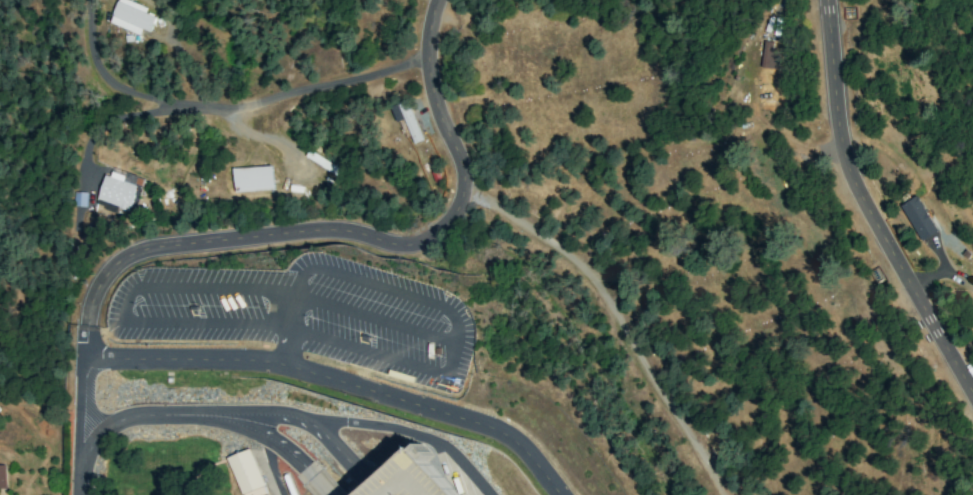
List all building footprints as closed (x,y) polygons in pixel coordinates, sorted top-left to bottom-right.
[(154,17),(145,13),(147,8),(127,0),(118,0),(108,22),(138,36),(141,29),(148,32),(154,17)] [(771,42),(762,42),(761,68),(778,69),(779,51),(771,50),(771,42)] [(412,144),(421,141),(408,100),(399,103),(412,144)] [(273,190),(272,167),(232,168),(233,192),(273,190)] [(105,175),(96,199),(130,211),(142,178),(113,168),(110,177),(105,175)] [(935,233),(918,196),(901,204),(918,241),(935,233)] [(368,482),(354,494),(486,494),(428,425),(368,482)] [(239,494),(278,494),(259,448),(227,463),(239,494)]
